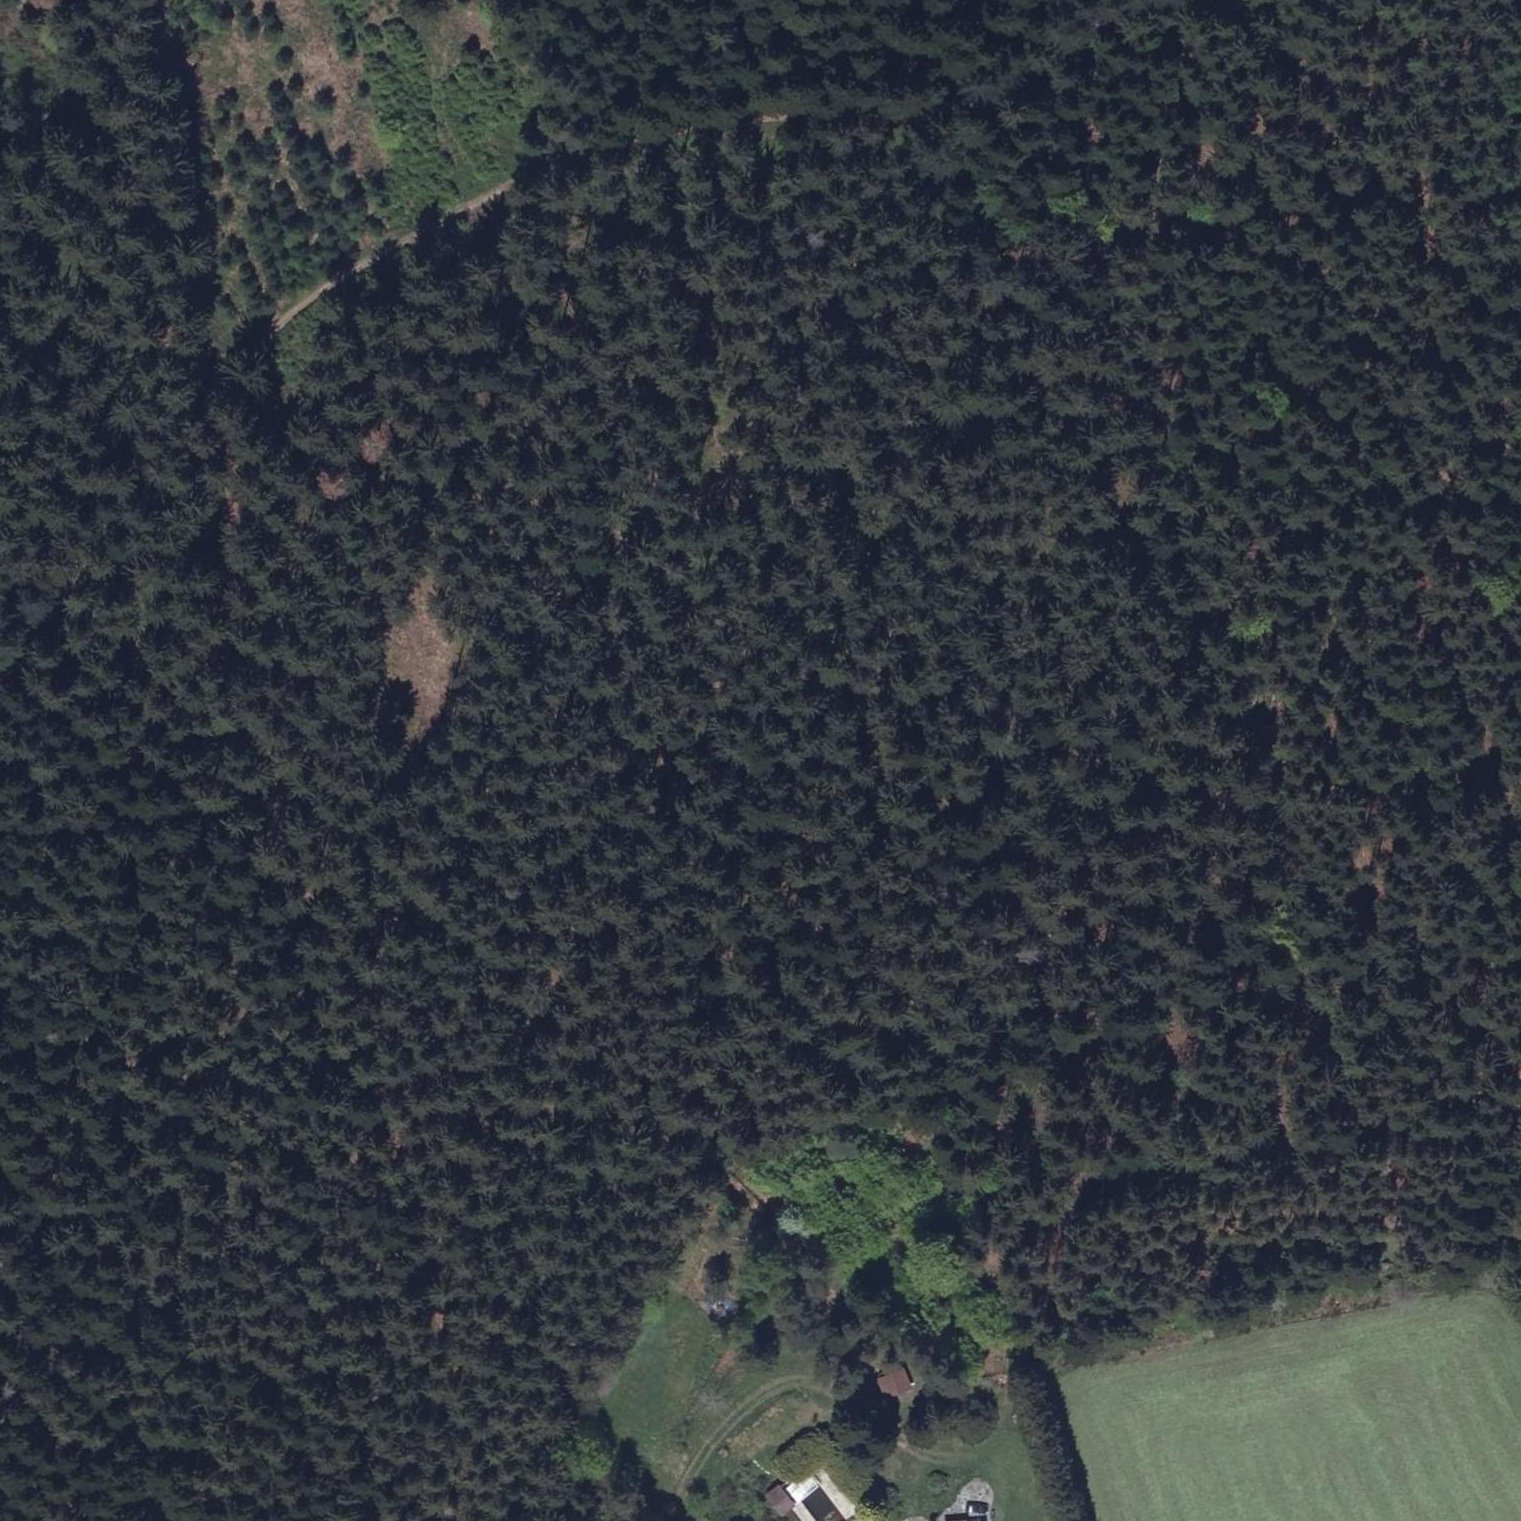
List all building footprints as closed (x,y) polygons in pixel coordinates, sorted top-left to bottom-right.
[(782,1498),(774,1504),(786,1520),(787,1520),(794,1516),(782,1498)]
